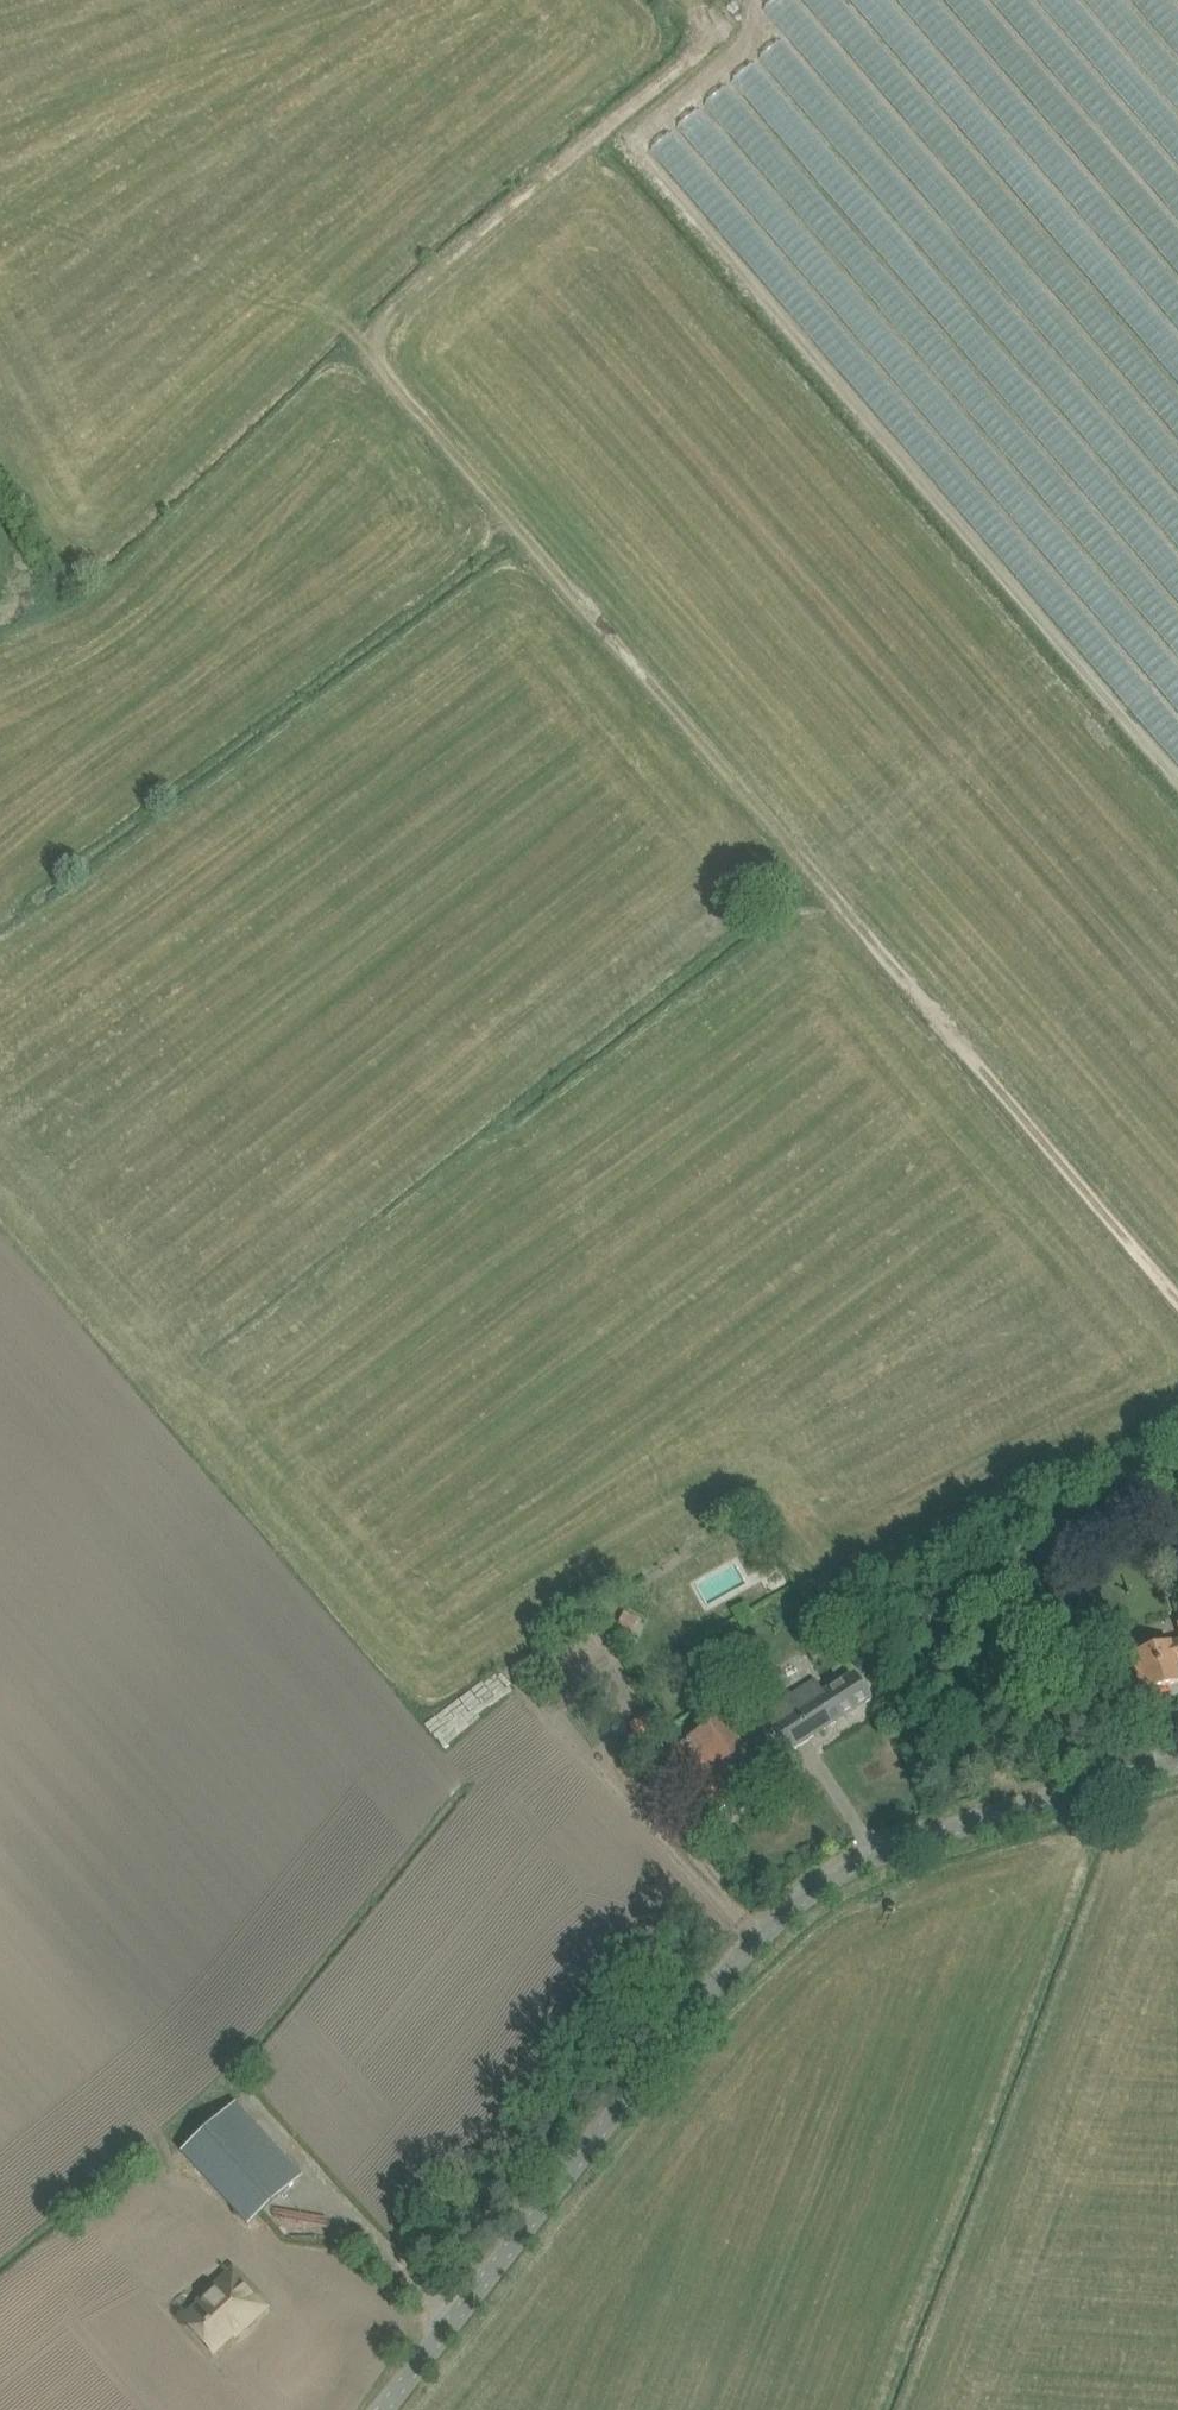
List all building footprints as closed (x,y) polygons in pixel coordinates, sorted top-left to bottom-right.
[(1133,1655),(1144,1693),(1177,1683),(1177,1675),(1175,1664),(1177,1663),(1177,1642),(1133,1655)] [(816,1682),(765,1715),(789,1752),(871,1700),(854,1674),(824,1693),(816,1682)] [(764,1783),(722,1718),(680,1744),(674,1748),(716,1813),(764,1783)] [(612,2008),(600,1999),(587,2016),(598,2025),(612,2008)] [(182,2153),(248,2225),(302,2176),(236,2104),(182,2153)] [(265,2308),(233,2273),(199,2304),(201,2306),(184,2321),(212,2352),(238,2329),(240,2331),(265,2308)]
